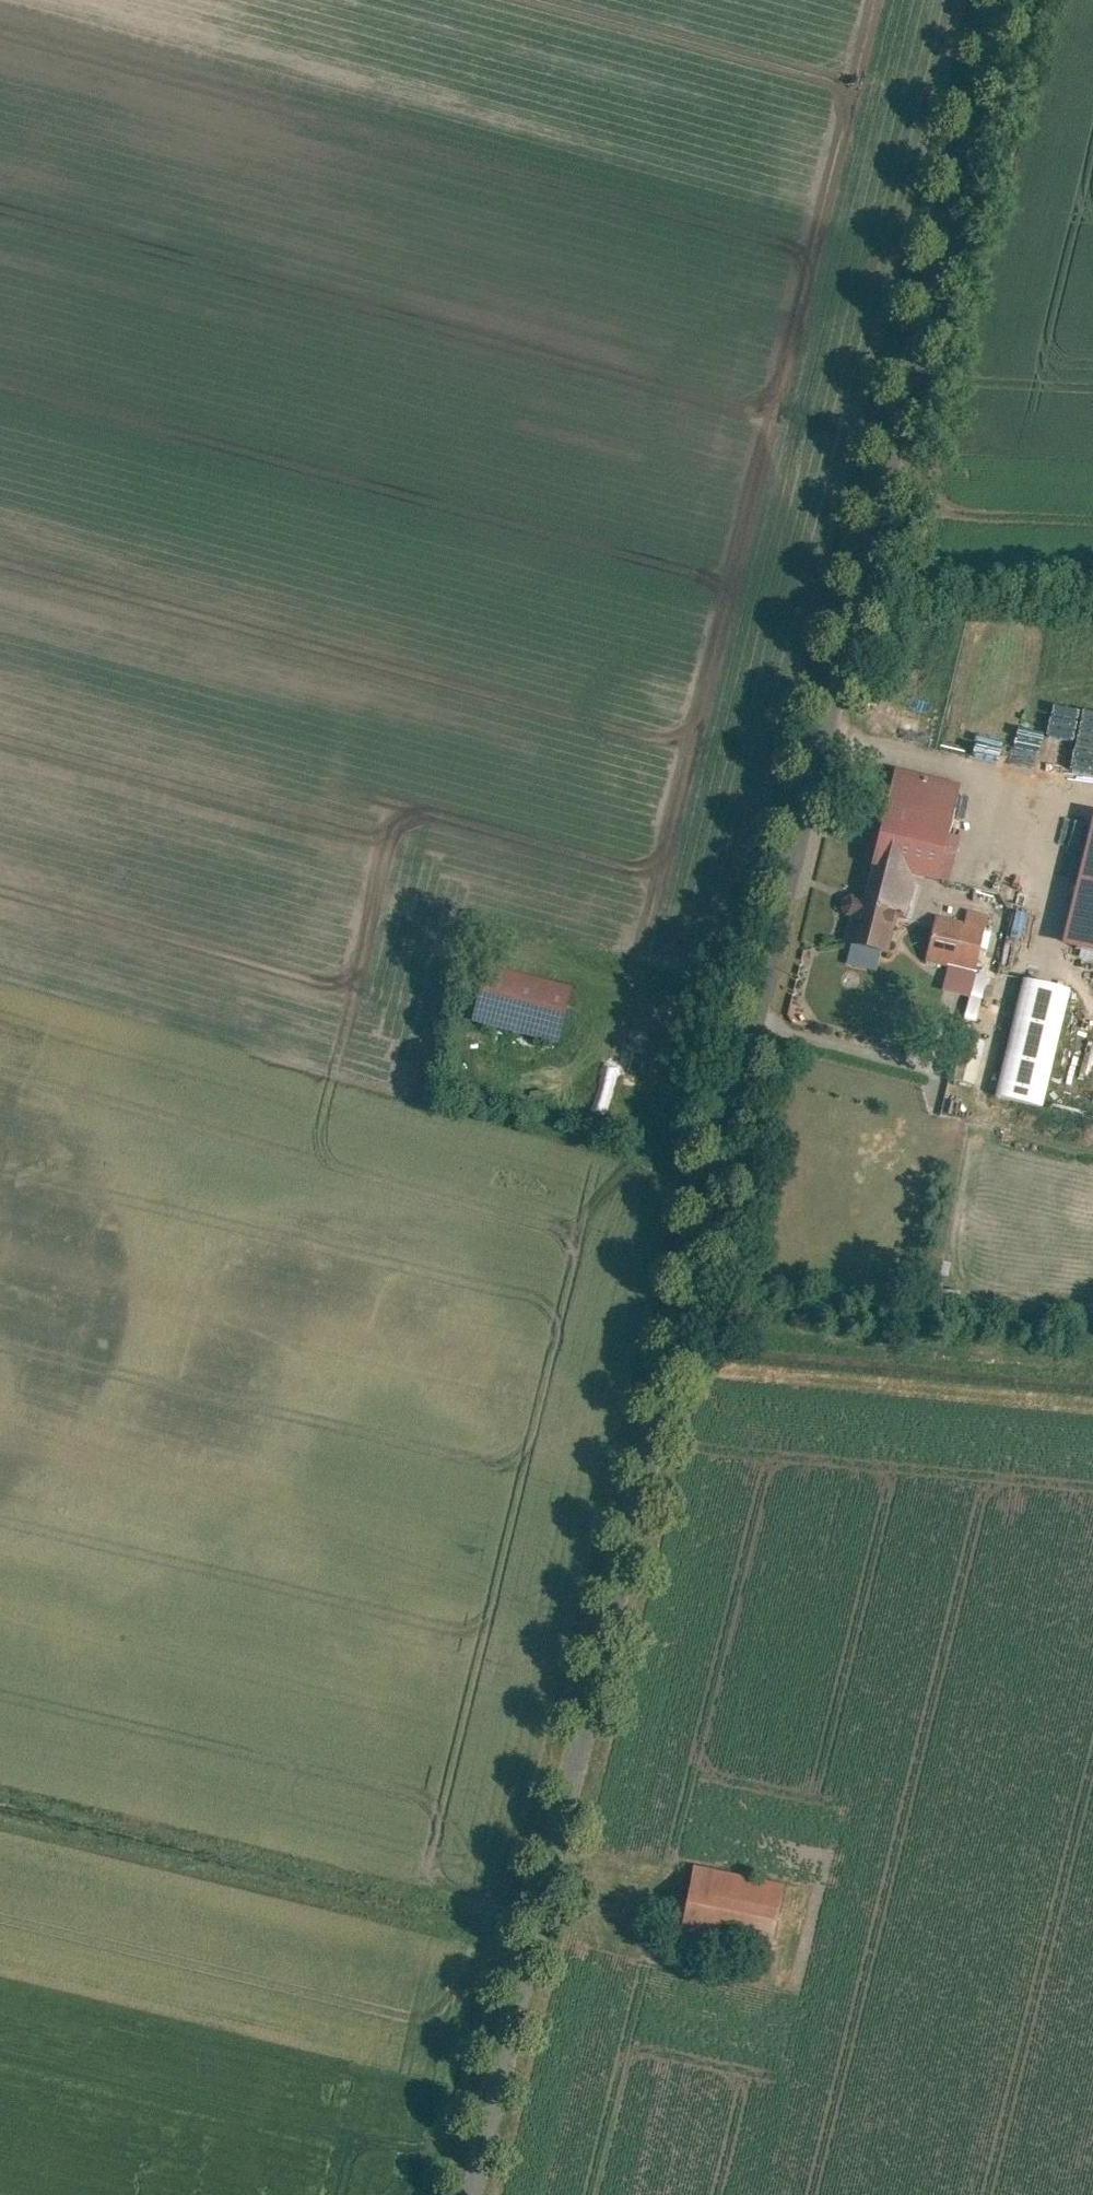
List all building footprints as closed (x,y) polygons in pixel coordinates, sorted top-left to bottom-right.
[(877,762),(831,944),(877,955),(898,871),(917,876),(941,778),(877,762)] [(1056,936),(1092,946),(1092,807),(1090,806),(1056,936)] [(896,946),(949,965),(965,922),(911,903),(896,946)] [(555,1046),(569,987),(480,965),(466,1023),(555,1046)] [(1068,990),(1020,979),(992,1098),(1040,1109),(1068,990)] [(974,1084),(983,1040),(960,1035),(950,1079),(974,1084)] [(670,1940),(762,1963),(782,1888),(690,1864),(670,1940)]
